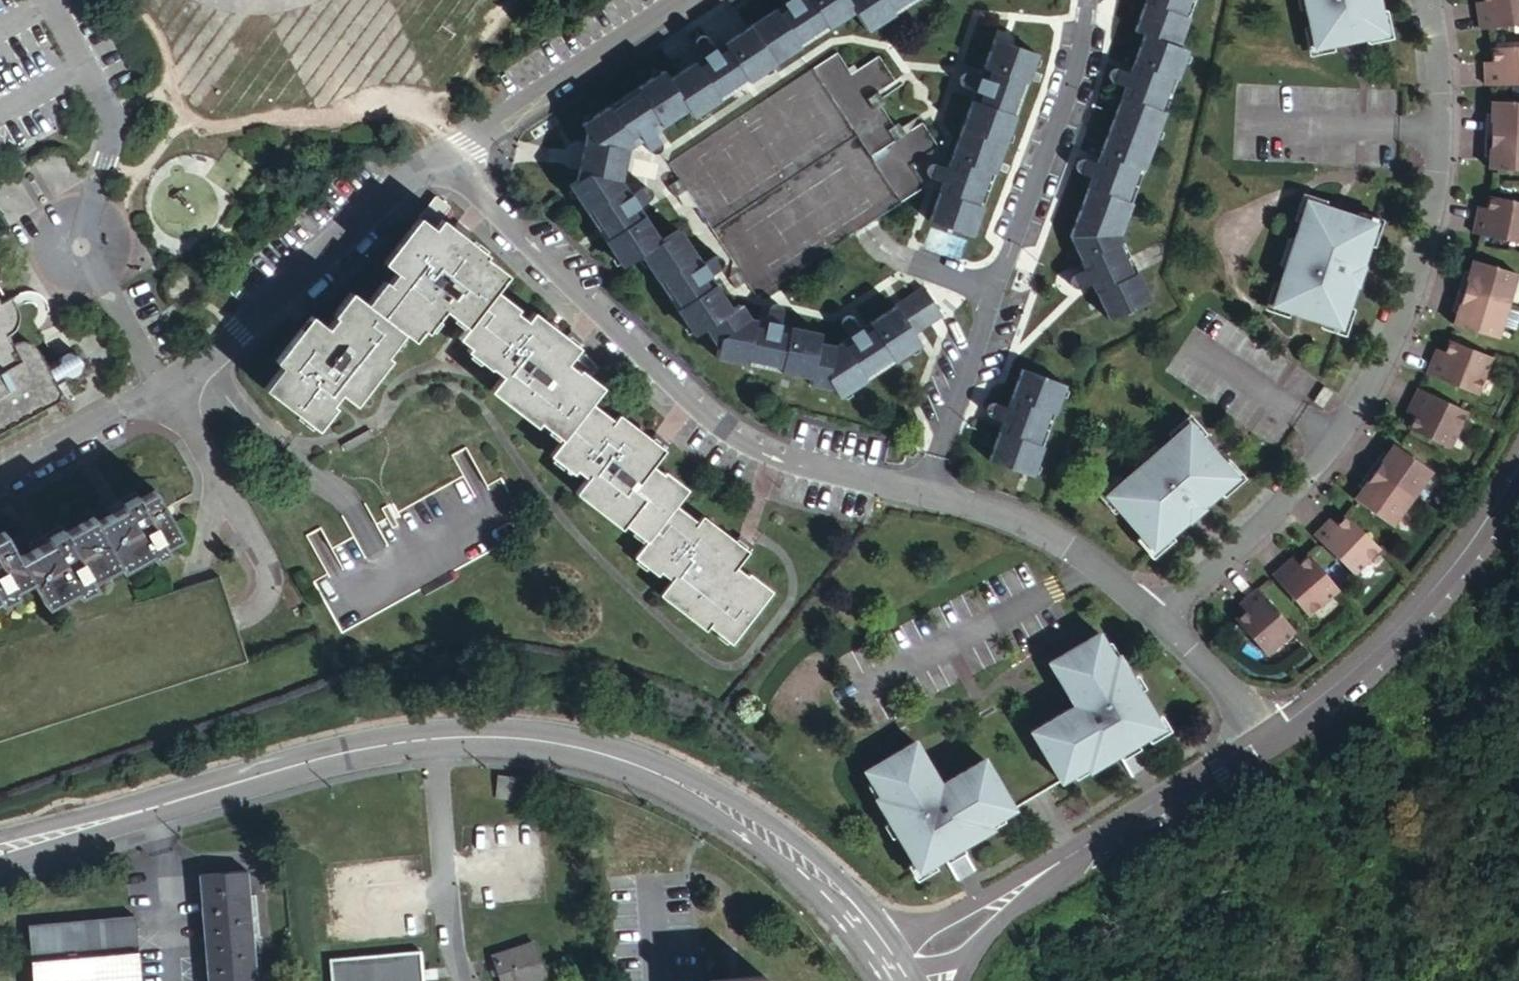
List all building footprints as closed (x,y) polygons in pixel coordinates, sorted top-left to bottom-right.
[(574,186),(567,191),(585,216),(589,214),(608,243),(603,246),(620,272),(639,258),(658,284),(662,280),(682,310),(677,314),(695,337),(703,333),(718,353),(715,361),(746,368),(747,363),(780,369),(780,375),(810,381),(809,386),(833,391),(839,398),(865,381),(861,376),(890,358),(894,362),(919,344),(912,333),(940,313),(921,286),(866,324),(870,330),(837,352),(833,347),(816,344),(818,336),(789,329),(787,334),(747,325),(748,320),(740,307),(732,313),(714,288),(710,291),(690,262),(694,259),(676,233),(659,245),(640,220),(636,223),(611,186),(619,187),(622,166),(624,153),(617,152),(656,125),(660,129),(684,110),(692,120),(716,102),(712,97),(739,77),(743,83),(794,48),(791,42),(817,23),(823,28),(848,10),(864,31),(889,15),(886,9),(899,0),(798,0),(772,17),(769,12),(718,47),(723,53),(696,72),(691,67),(665,84),(659,75),(635,93),(637,97),(608,116),(605,112),(580,130),(584,136),(579,160),(574,186)] [(1099,286),(1093,289),(1106,317),(1147,297),(1134,268),(1130,272),(1115,240),(1118,238),(1116,231),(1127,200),(1121,198),(1133,165),(1138,168),(1160,109),(1153,106),(1166,74),(1171,76),(1182,47),(1172,43),(1184,13),(1179,11),(1183,0),(1138,0),(1128,28),(1139,32),(1129,61),(1134,63),(1122,95),(1117,94),(1095,152),(1101,154),(1089,187),(1084,185),(1067,233),(1078,257),(1084,254),(1099,286)] [(1309,43),(1378,27),(1372,0),(1299,0),(1309,43)] [(1477,6),(1469,7),(1472,24),(1518,16),(1518,0),(1476,0),(1477,6)] [(936,190),(926,220),(969,235),(979,205),(974,204),(986,171),(991,173),(1011,115),(1005,113),(1017,80),(1022,81),(1032,53),(989,37),(979,66),(985,68),(973,102),(967,100),(947,157),(953,159),(942,192),(936,190)] [(1478,80),(1518,78),(1518,41),(1483,43),(1484,56),(1484,62),(1477,62),(1478,80)] [(818,66),(831,83),(840,77),(858,100),(891,75),(876,54),(849,74),(834,54),(818,66)] [(1405,88),(1394,89),(1396,107),(1406,106),(1405,88)] [(1476,129),(1518,130),(1518,96),(1482,95),(1482,109),(1482,115),(1477,114),(1476,129)] [(1476,129),(1476,144),(1481,144),(1481,150),(1480,163),(1518,164),(1518,130),(1476,129)] [(1479,190),(1476,202),(1474,213),(1467,212),(1464,228),(1513,238),(1518,209),(1518,198),(1479,190)] [(1302,196),(1269,301),(1337,323),(1350,280),(1352,280),(1358,261),(1356,261),(1370,218),(1302,196)] [(367,303),(405,331),(418,341),(426,329),(429,331),(447,308),(469,324),(494,291),(507,274),(482,256),(484,253),(464,238),(450,228),(437,218),(444,210),(446,207),(433,197),(430,200),(383,264),(396,273),(388,284),(383,281),(367,303)] [(1476,202),(1469,201),(1467,212),(1474,213),(1476,202)] [(455,221),(450,228),(464,238),(469,232),(455,221)] [(1455,272),(1451,286),(1499,301),(1509,268),(1466,255),(1462,268),(1460,274),(1455,272)] [(1499,301),(1451,286),(1447,300),(1451,302),(1450,307),(1446,320),(1489,333),(1499,301)] [(405,331),(367,303),(351,291),(334,315),(337,317),(330,328),(314,316),(303,330),(280,362),(286,367),(269,391),(321,430),(339,407),(335,404),(343,393),(358,404),(393,358),(388,354),(405,331)] [(494,291),(469,324),(461,335),(473,345),(470,349),(492,366),(494,364),(506,373),(494,389),(539,423),(541,420),(564,436),(592,399),(603,384),(578,366),(576,368),(565,360),(577,344),(562,334),(531,311),(525,319),(514,310),(517,307),(494,291)] [(67,412),(59,398),(65,395),(67,390),(72,391),(82,385),(84,378),(78,368),(70,365),(60,372),(57,381),(50,384),(41,367),(33,359),(24,356),(15,359),(10,350),(15,346),(19,338),(19,330),(16,321),(11,312),(0,317),(0,316),(0,450),(67,412)] [(303,330),(314,316),(308,312),(298,326),(303,330)] [(567,327),(562,334),(577,344),(581,338),(567,327)] [(1484,351),(1443,336),(1439,348),(1435,358),(1428,356),(1422,371),(1470,389),(1484,351)] [(1432,345),(1428,356),(1435,358),(1439,348),(1432,345)] [(998,428),(988,458),(1030,472),(1041,443),(1036,442),(1047,409),(1052,410),(1062,383),(1020,368),(1010,395),(1015,398),(1003,430),(998,428)] [(1408,412),(1402,423),(1441,442),(1459,406),(1413,383),(1406,399),(1412,402),(1408,412)] [(592,399),(564,436),(552,451),(575,468),(578,465),(589,474),(578,489),(624,523),(627,519),(650,536),(679,498),(691,482),(667,464),(665,468),(654,460),(666,444),(651,433),(618,409),(613,415),(592,399)] [(1406,399),(1401,408),(1408,412),(1412,402),(1406,399)] [(1190,420),(1107,493),(1154,546),(1188,516),(1189,517),(1204,504),(1203,503),(1237,473),(1190,420)] [(657,426),(651,433),(666,444),(671,437),(657,426)] [(1374,452),(1366,465),(1406,493),(1426,466),(1389,440),(1382,451),(1378,455),(1374,452)] [(1406,493),(1366,465),(1357,476),(1361,479),(1358,484),(1350,495),(1387,521),(1406,493)] [(16,553),(0,527),(0,596),(13,589),(11,584),(27,575),(42,600),(71,584),(75,589),(93,579),(90,574),(115,559),(118,563),(146,548),(149,552),(163,546),(160,539),(178,531),(152,483),(136,492),(133,487),(119,495),(121,499),(93,516),(90,513),(65,526),(63,521),(43,532),(45,537),(16,553)] [(679,498),(650,536),(638,552),(661,570),(664,567),(675,575),(663,590),(710,624),(713,621),(735,637),(775,583),(752,565),(750,567),(740,559),(752,543),(737,532),(705,508),(701,514),(679,498)] [(1324,517),(1311,530),(1348,567),(1375,541),(1343,509),(1333,518),(1329,523),(1324,517)] [(1328,513),(1324,517),(1329,523),(1333,518),(1328,513)] [(737,532),(752,543),(756,537),(742,526),(737,532)] [(1333,582),(1305,549),(1296,557),(1287,565),(1282,559),(1269,570),(1302,608),(1333,582)] [(1291,552),(1282,559),(1287,565),(1296,557),(1291,552)] [(1290,624),(1255,584),(1242,596),(1247,602),(1242,606),(1232,614),(1261,648),(1290,624)] [(1247,602),(1242,596),(1237,600),(1242,606),(1247,602)] [(1101,632),(1051,662),(1076,705),(1032,731),(1062,781),(1089,764),(1090,766),(1161,723),(1120,655),(1116,657),(1101,632)] [(1016,808),(986,757),(942,783),(918,741),(866,771),(880,796),(876,798),(918,871),(995,827),(993,822),(1016,808)] [(208,980),(255,980),(245,869),(198,874),(208,980)] [(35,980),(142,980),(136,916),(29,926),(35,980)] [(333,967),(334,980),(427,980),(425,958),(333,967)] [(509,969),(511,980),(551,980),(547,960),(509,969)]
